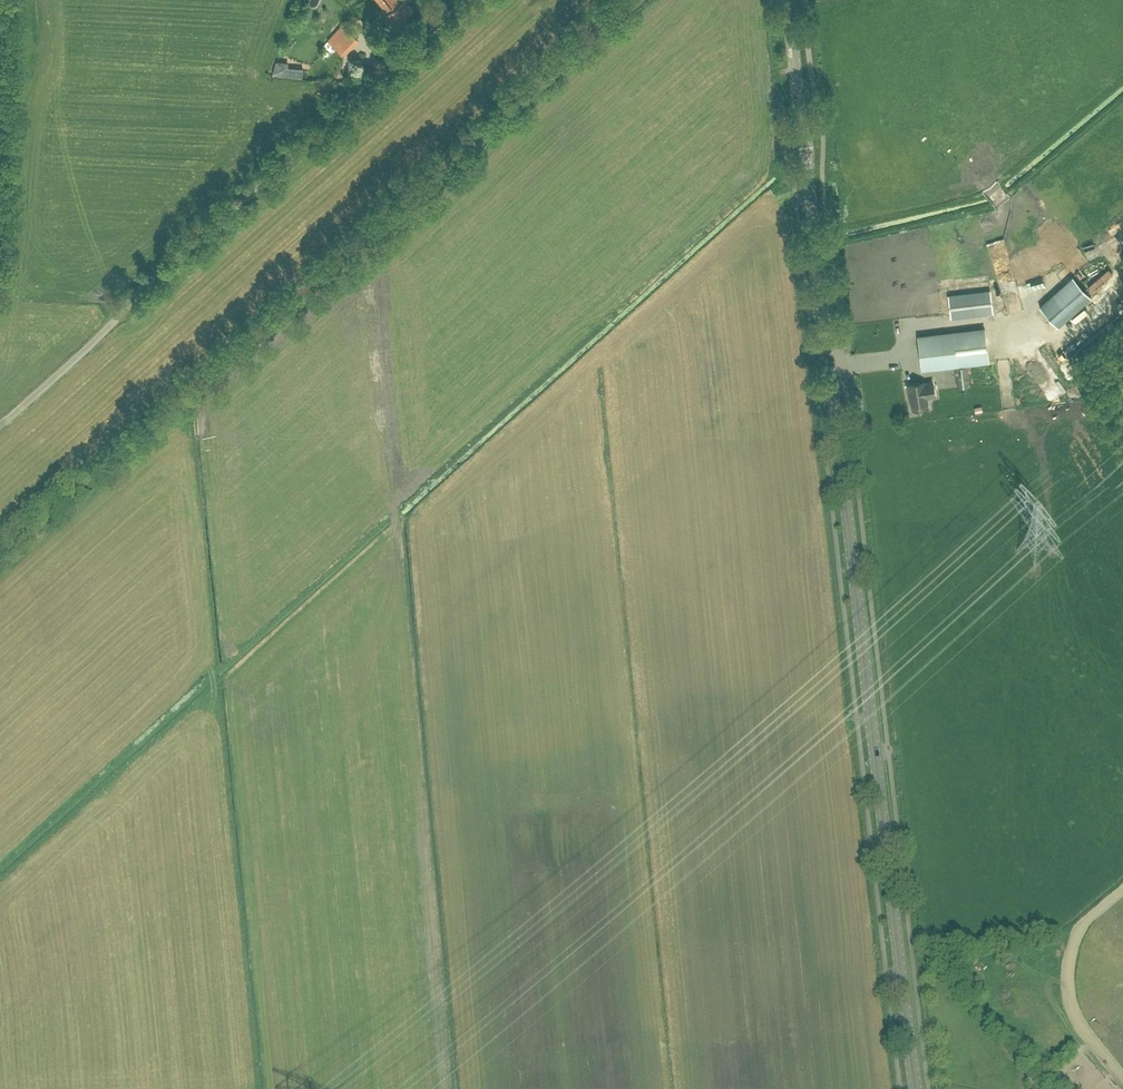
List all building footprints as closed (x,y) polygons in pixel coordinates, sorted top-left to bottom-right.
[(405,0),(377,0),(388,13),(386,14),(395,25),(413,10),(405,0)] [(342,24),(327,39),(342,53),(356,38),(342,24)] [(1072,276),(1039,306),(1057,327),(1091,296),(1072,276)] [(1036,283),(1028,284),(1029,294),(1037,293),(1036,283)] [(1026,285),(1020,287),(1025,302),(1031,300),(1026,285)] [(951,316),(992,311),(989,290),(949,295),(951,316)] [(984,328),(918,335),(922,369),(988,361),(984,328)] [(967,365),(955,366),(957,387),(969,385),(967,365)] [(924,382),(923,381),(906,384),(908,395),(910,395),(912,409),(928,407),(926,397),(935,395),(932,381),(924,382)]
